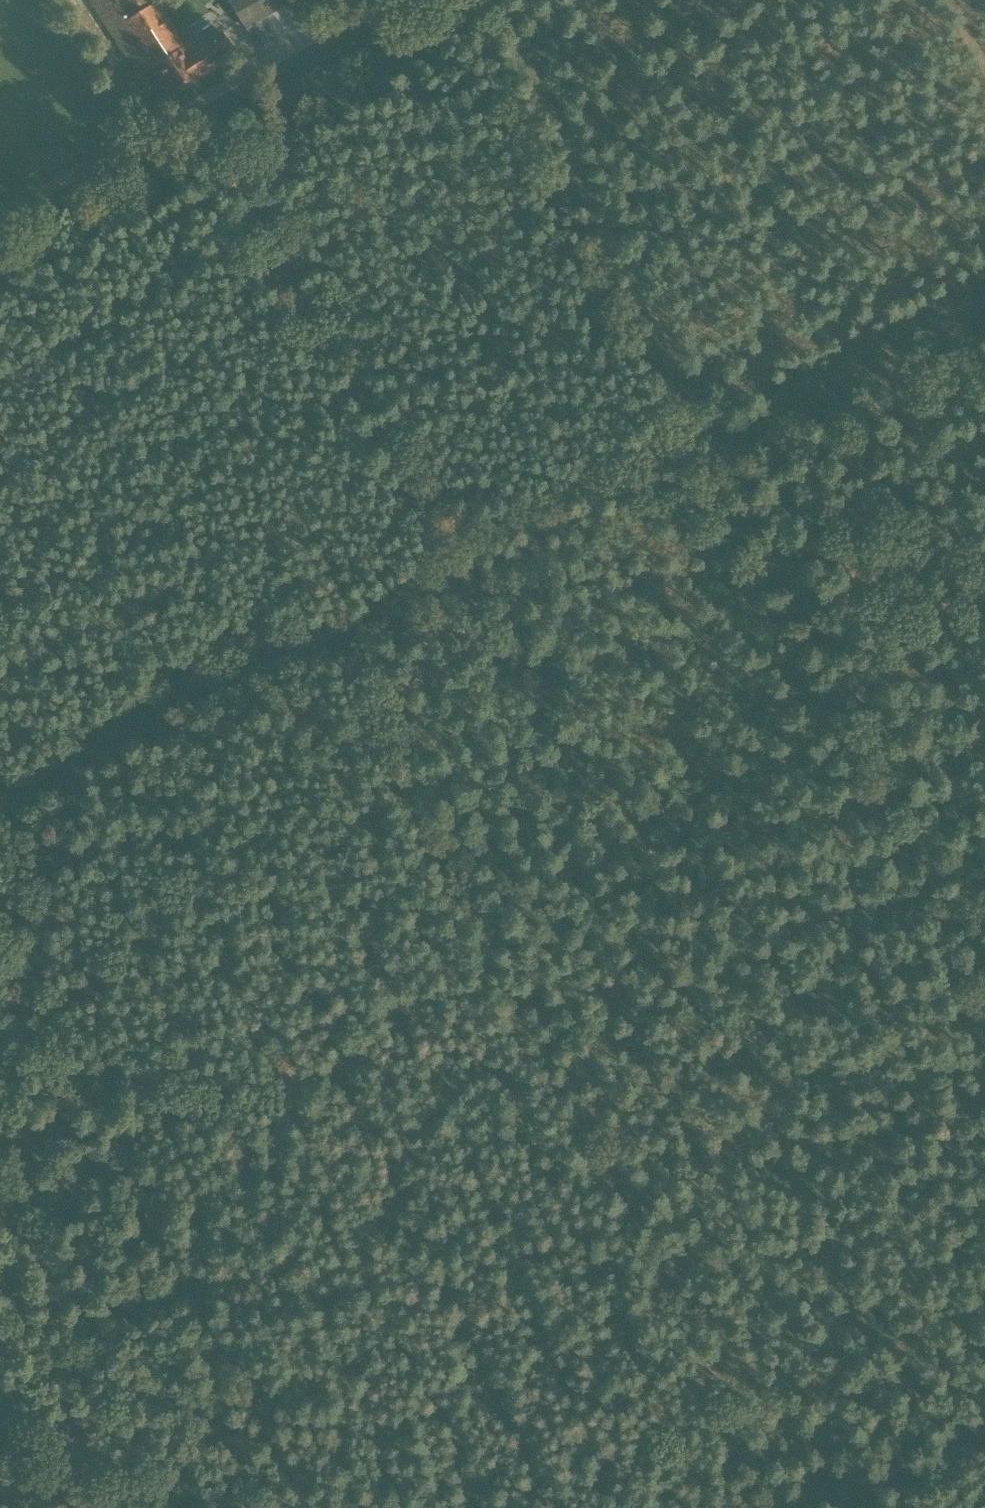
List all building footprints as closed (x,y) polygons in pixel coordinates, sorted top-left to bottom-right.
[(153,68),(183,46),(152,0),(89,0),(93,5),(140,77),(153,68)] [(236,12),(247,29),(267,16),(257,0),(230,0),(236,12)] [(287,4),(285,0),(257,0),(267,16),(287,4)] [(209,70),(236,52),(222,31),(195,49),(209,70)] [(209,70),(195,49),(190,41),(183,46),(153,68),(171,95),(209,70)]
